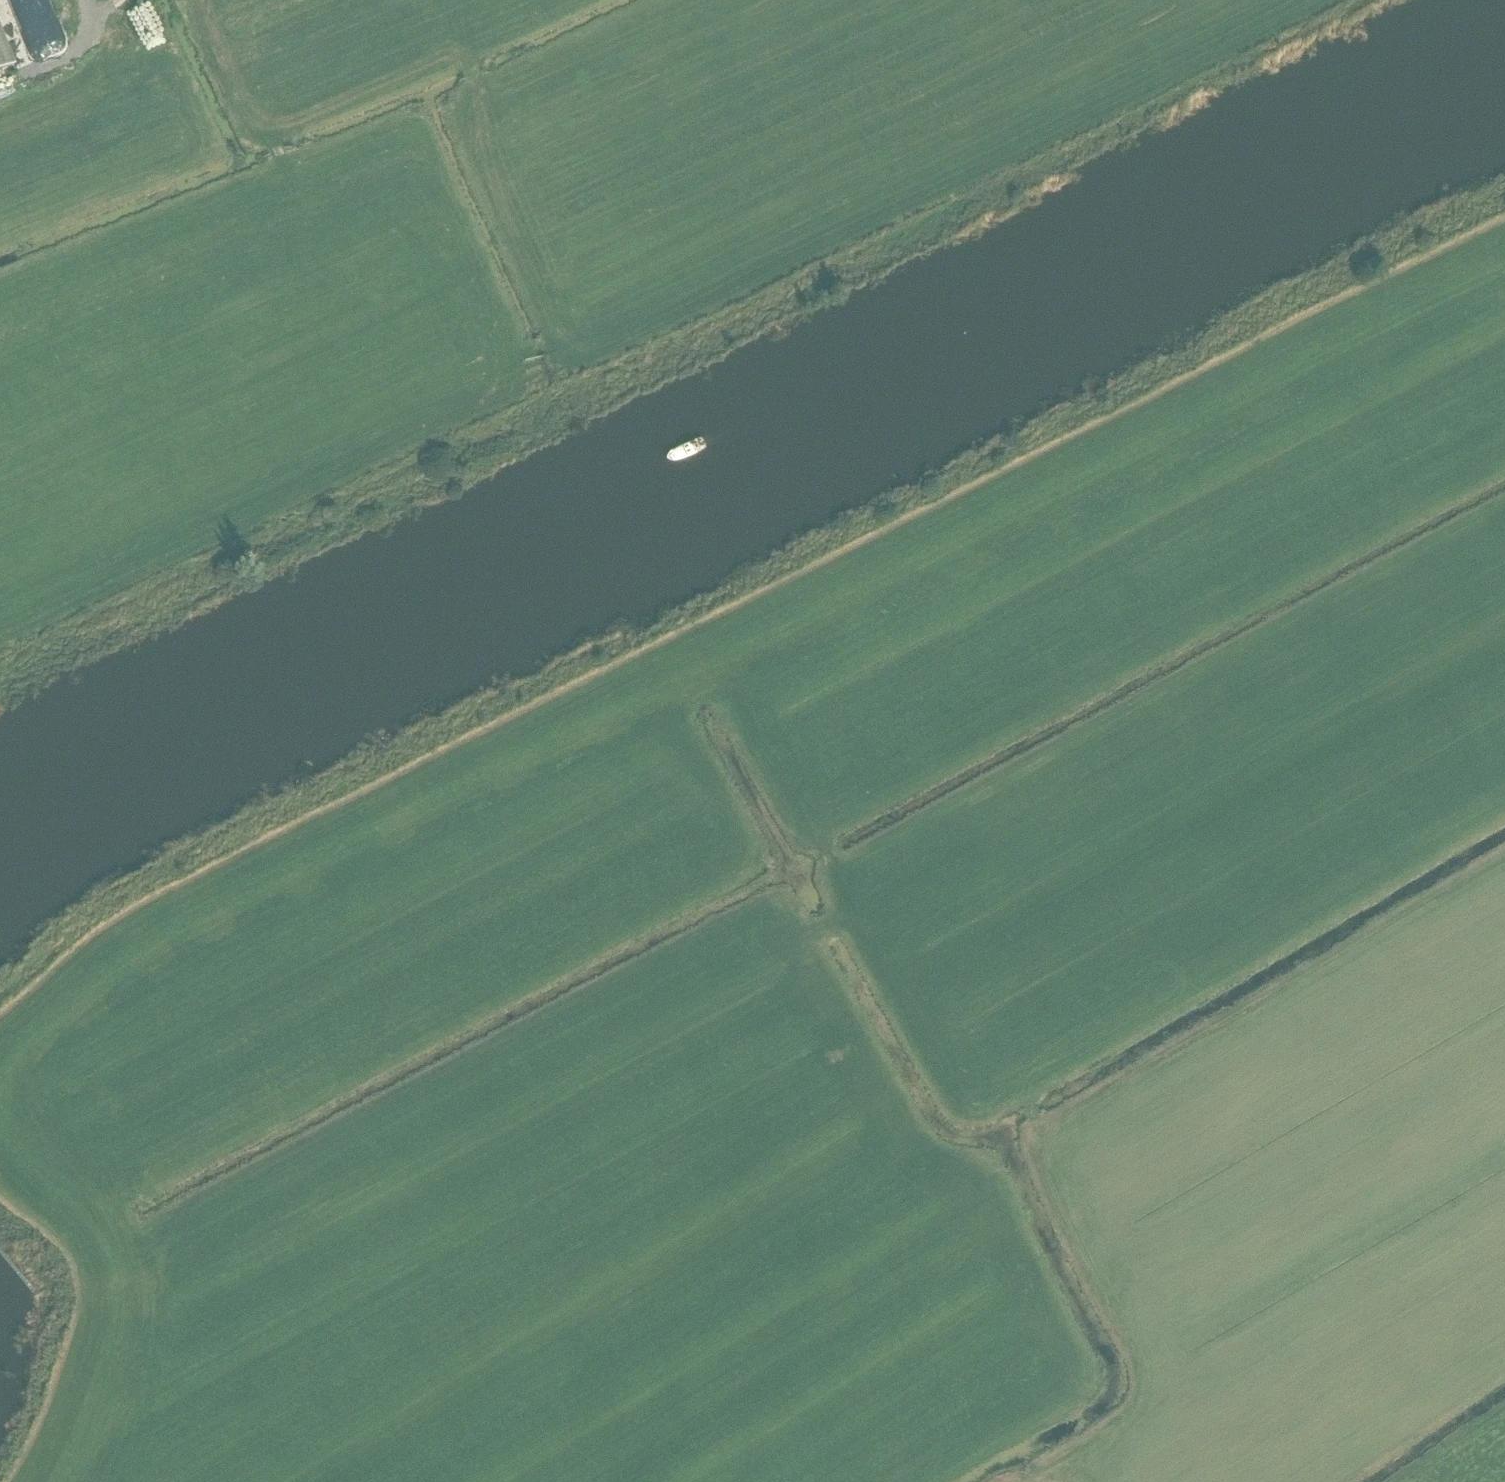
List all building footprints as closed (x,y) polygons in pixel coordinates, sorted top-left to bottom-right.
[(14,66),(0,30),(0,72),(14,66)]
